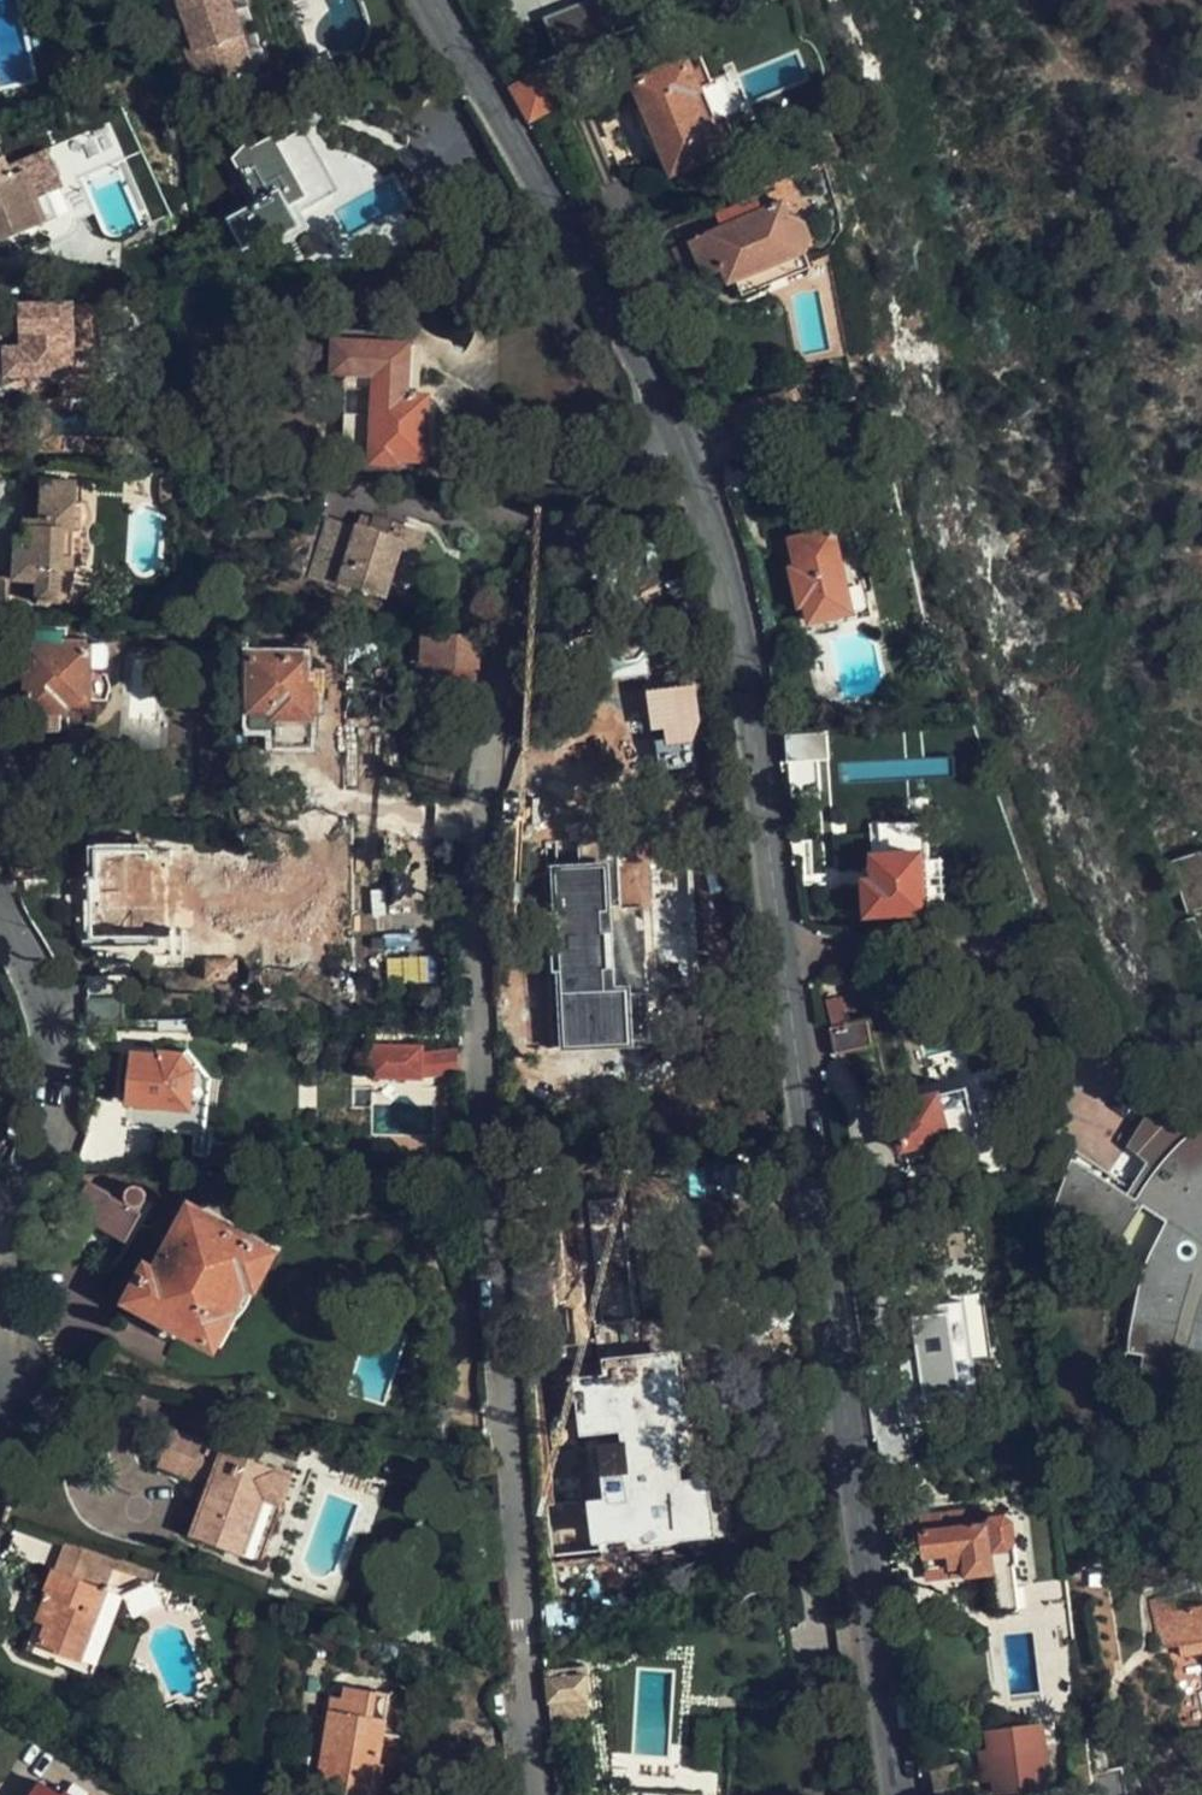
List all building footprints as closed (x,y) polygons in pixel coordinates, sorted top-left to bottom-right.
[(184,17),(191,41),(208,36),(214,34),(212,26),(231,20),(226,0),(179,0),(184,17)] [(569,55),(614,36),(599,0),(582,0),(551,13),(569,55)] [(191,41),(184,17),(173,20),(190,82),(219,75),(208,36),(191,41)] [(615,71),(621,86),(631,82),(661,69),(655,54),(615,71)] [(667,174),(722,152),(708,120),(701,122),(690,93),(696,91),(684,60),(661,69),(631,82),(641,110),(635,112),(650,147),(656,145),(667,174)] [(508,92),(526,124),(567,101),(549,69),(508,92)] [(264,140),(249,159),(276,201),(248,218),(267,247),(283,237),(287,243),(300,234),(303,239),(332,221),(322,206),(357,183),(320,124),(294,141),(290,133),(268,147),(264,140)] [(6,237),(15,260),(63,240),(73,233),(77,227),(70,210),(92,201),(106,234),(111,239),(120,240),(149,228),(114,143),(92,152),(100,171),(70,184),(55,147),(2,168),(0,162),(0,240),(6,237)] [(795,203),(785,179),(733,201),(740,217),(669,248),(678,267),(696,259),(705,276),(721,269),(728,284),(740,279),(802,254),(803,253),(809,242),(801,223),(785,218),(782,210),(795,203)] [(807,267),(802,254),(740,279),(746,293),(807,267)] [(98,374),(103,374),(98,281),(95,281),(96,302),(18,305),(20,347),(3,348),(5,378),(98,374)] [(427,460),(428,423),(429,397),(419,396),(420,385),(408,385),(409,345),(333,343),(332,384),(370,385),(370,403),(341,403),(341,436),(366,438),(367,463),(399,463),(399,459),(427,460)] [(448,461),(449,423),(428,423),(427,460),(448,461)] [(24,540),(16,539),(14,578),(36,579),(35,600),(70,602),(77,486),(44,484),(42,524),(25,522),(24,540)] [(360,514),(356,526),(366,530),(371,517),(360,514)] [(393,581),(411,527),(371,515),(371,517),(366,530),(356,526),(325,517),(305,578),(347,592),(349,588),(386,600),(393,581)] [(393,581),(409,586),(426,532),(411,527),(393,581)] [(803,606),(806,622),(853,613),(855,621),(874,617),(855,527),(789,540),(794,565),(786,567),(795,608),(803,606)] [(29,633),(29,638),(29,657),(35,657),(35,685),(31,685),(31,716),(36,716),(35,738),(65,738),(65,718),(69,718),(69,709),(92,709),(92,670),(105,670),(105,647),(68,646),(67,633),(29,633)] [(450,708),(473,707),(476,638),(428,636),(427,669),(431,669),(430,689),(427,689),(426,719),(450,719),(450,708)] [(271,720),(271,739),(305,739),(305,715),(313,714),(313,685),(308,685),(302,685),(302,677),(302,654),(248,654),(248,720),(271,720)] [(650,686),(657,768),(701,764),(695,683),(650,686)] [(826,757),(823,730),(781,735),(783,760),(826,757)] [(171,937),(171,912),(162,912),(162,896),(149,896),(149,850),(138,850),(138,836),(118,835),(117,850),(97,849),(96,877),(90,878),(90,898),(83,899),(83,937),(171,937)] [(171,896),(171,850),(149,850),(149,896),(162,896),(171,896)] [(864,916),(920,913),(917,852),(871,854),(872,877),(863,877),(864,916)] [(1171,863),(1188,913),(1201,908),(1201,852),(1171,863)] [(618,985),(610,862),(551,866),(563,1048),(634,1043),(630,984),(618,985)] [(162,912),(171,912),(171,896),(162,896),(162,912)] [(1180,923),(1190,951),(1201,947),(1201,943),(1195,919),(1180,923)] [(234,958),(206,958),(206,977),(234,977),(234,958)] [(86,974),(87,1023),(123,1022),(122,986),(129,982),(127,977),(123,973),(86,974)] [(190,1030),(190,1021),(159,1022),(159,1031),(190,1030)] [(865,1021),(827,1027),(831,1050),(869,1044),(865,1021)] [(454,1048),(417,1054),(420,1076),(457,1071),(454,1048)] [(196,1070),(192,1065),(182,1052),(176,1057),(160,1054),(159,1057),(136,1056),(132,1100),(188,1105),(190,1075),(196,1070)] [(891,1108),(896,1143),(970,1130),(962,1084),(900,1094),(902,1105),(891,1108)] [(426,1091),(409,1087),(405,1103),(422,1107),(426,1091)] [(1171,1359),(1178,1316),(1186,1286),(1192,1269),(1201,1253),(1201,1107),(1183,1121),(1175,1109),(1137,1152),(1154,1167),(1136,1199),(1070,1159),(1051,1211),(1115,1243),(1139,1209),(1163,1223),(1147,1256),(1135,1297),(1127,1352),(1171,1359)] [(987,1150),(1010,1147),(1008,1132),(986,1135),(987,1150)] [(97,1188),(84,1181),(67,1212),(99,1229),(100,1227),(125,1241),(140,1212),(136,1210),(142,1204),(145,1199),(144,1191),(140,1187),(134,1184),(125,1187),(104,1177),(97,1188)] [(145,1266),(129,1296),(215,1344),(230,1317),(226,1314),(246,1279),(254,1282),(271,1250),(189,1206),(155,1270),(145,1266)] [(1186,1362),(1200,1297),(1201,1292),(1201,1253),(1192,1269),(1186,1286),(1178,1316),(1171,1359),(1186,1362)] [(598,1350),(634,1349),(634,1322),(598,1322),(598,1350)] [(960,1413),(948,1323),(912,1328),(920,1382),(894,1386),(899,1424),(960,1413)] [(583,1471),(593,1550),(718,1535),(710,1472),(685,1475),(679,1422),(691,1420),(682,1346),(603,1356),(605,1371),(574,1375),(582,1439),(596,1437),(600,1469),(583,1471)] [(1139,1373),(1182,1381),(1186,1362),(1171,1359),(1141,1355),(1139,1373)] [(994,1419),(973,1430),(978,1439),(999,1428),(994,1419)] [(275,1503),(287,1470),(165,1426),(151,1464),(205,1483),(187,1533),(240,1552),(259,1498),(275,1503)] [(255,1557),(275,1503),(259,1498),(240,1552),(255,1557)] [(943,1576),(942,1566),(964,1564),(965,1574),(989,1572),(994,1612),(1017,1609),(1011,1563),(1016,1559),(1010,1519),(1001,1512),(1000,1503),(917,1514),(919,1530),(918,1530),(924,1578),(943,1576)] [(105,1585),(116,1556),(58,1537),(39,1593),(44,1595),(27,1640),(48,1648),(44,1657),(91,1674),(122,1592),(105,1585)] [(1174,1609),(1171,1593),(1152,1596),(1161,1645),(1178,1641),(1201,1637),(1201,1604),(1174,1609)] [(1178,1641),(1180,1654),(1201,1650),(1201,1637),(1178,1641)] [(553,1724),(564,1723),(589,1720),(584,1671),(548,1675),(553,1724)] [(329,1697),(317,1785),(347,1789),(346,1794),(378,1794),(382,1784),(385,1763),(381,1762),(390,1691),(343,1685),(341,1698),(329,1697)] [(1054,1721),(985,1731),(988,1751),(979,1752),(980,1758),(989,1757),(992,1778),(994,1793),(1045,1786),(1043,1768),(1047,1766),(1044,1743),(1056,1741),(1054,1721)] [(560,1794),(565,1794),(572,1794),(564,1723),(553,1724),(560,1794)] [(1082,1738),(1072,1740),(1074,1756),(1084,1755),(1082,1738)] [(936,1750),(936,1747),(935,1742),(930,1740),(924,1741),(922,1747),(924,1752),(928,1754),(934,1753),(936,1750)] [(722,1747),(696,1746),(694,1790),(720,1791),(722,1747)] [(989,1757),(980,1758),(982,1779),(992,1778),(989,1757)] [(42,1777),(30,1794),(78,1794),(68,1788),(64,1793),(42,1777)]
